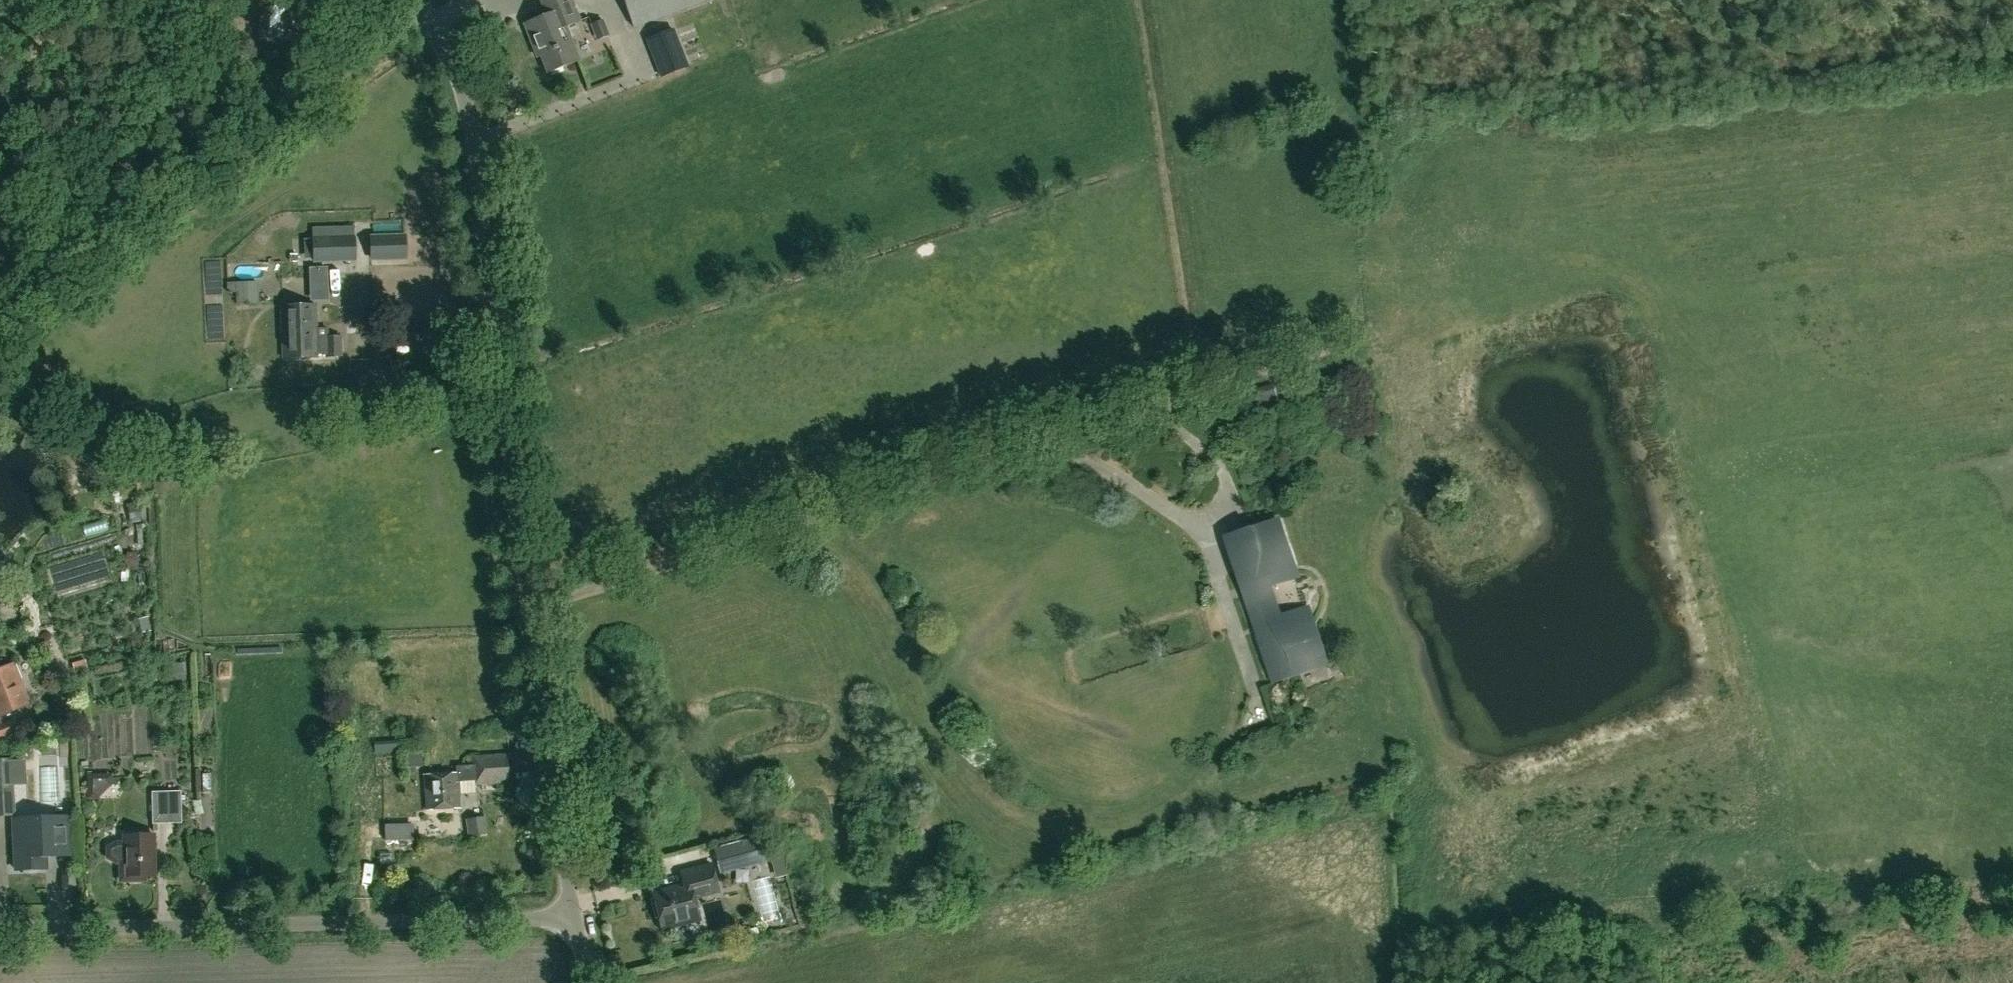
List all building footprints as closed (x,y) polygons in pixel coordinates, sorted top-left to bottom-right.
[(567,26),(580,21),(572,0),(540,0),(546,16),(524,24),(534,49),(538,47),(548,72),(580,60),(567,26)] [(593,15),(593,0),(582,0),(582,16),(593,15)] [(707,0),(623,0),(634,28),(707,0)] [(661,77),(688,67),(674,28),(646,38),(661,77)] [(314,261),(355,259),(354,226),(313,227),(314,261)] [(371,257),(406,256),(405,236),(370,237),(371,257)] [(259,302),(258,281),(235,282),(236,303),(259,302)] [(317,338),(316,305),(282,306),(283,358),(318,357),(318,355),(327,355),(327,356),(341,356),(341,336),(326,336),(326,338),(317,338)] [(1249,589),(1267,584),(1266,580),(1293,572),(1277,524),(1230,540),(1245,588),(1248,587),(1249,589)] [(1267,584),(1249,589),(1250,592),(1247,593),(1276,679),(1323,663),(1307,615),(1281,624),(1267,584)] [(20,737),(10,711),(29,704),(14,664),(0,670),(0,745),(20,737)] [(54,742),(42,742),(42,755),(55,754),(54,742)] [(426,810),(460,808),(459,782),(473,781),(474,785),(509,783),(507,753),(473,755),(474,764),(455,766),(456,772),(424,774),(426,810)] [(13,815),(11,759),(0,759),(0,815),(13,815)] [(1494,762),(1478,767),(1481,779),(1498,775),(1494,762)] [(89,797),(98,797),(110,784),(110,776),(89,776),(89,797)] [(152,824),(182,822),(181,790),(151,791),(152,824)] [(14,819),(16,870),(46,869),(46,857),(69,855),(67,816),(14,819)] [(471,818),(473,836),(488,834),(486,817),(471,818)] [(385,825),(386,839),(413,838),(413,824),(385,825)] [(155,875),(154,835),(125,835),(125,843),(116,843),(108,848),(108,858),(116,862),(121,862),(121,881),(141,880),(145,876),(155,875)] [(766,835),(713,848),(719,874),(731,871),(772,861),(766,835)] [(661,925),(699,915),(694,897),(718,890),(711,865),(680,873),(685,888),(653,897),(661,925)] [(755,877),(766,922),(785,917),(774,873),(755,877)]
